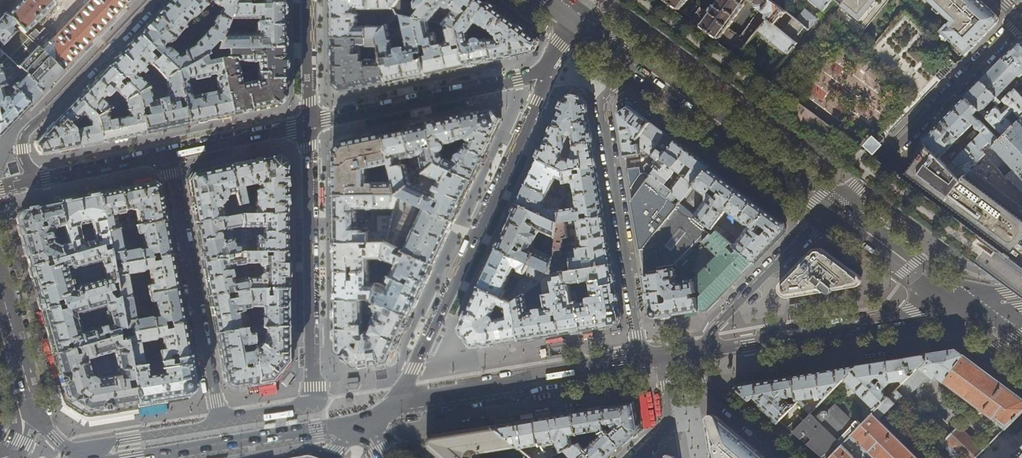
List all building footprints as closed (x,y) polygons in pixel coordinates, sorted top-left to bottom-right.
[(6,16),(18,28),(25,34),(57,0),(21,0),(6,16)] [(48,45),(46,44),(41,50),(63,71),(79,53),(106,25),(126,4),(121,0),(91,0),(48,45)] [(204,5),(199,0),(171,0),(168,4),(156,16),(164,24),(161,28),(163,30),(162,31),(170,39),(171,40),(177,35),(177,34),(183,28),(184,24),(189,18),(194,17),(198,12),(199,11),(205,6),(204,5)] [(213,0),(220,9),(222,8),(223,11),(219,12),(217,17),(228,22),(228,20),(234,6),(228,0),(212,0),(213,0)] [(388,26),(397,16),(398,16),(390,0),(333,0),(333,18),(334,38),(379,38),(388,26)] [(398,16),(403,17),(416,20),(430,0),(390,0),(398,16)] [(416,20),(429,23),(430,23),(442,6),(441,3),(444,2),(444,4),(444,5),(445,6),(449,9),(451,9),(452,8),(455,10),(443,26),(447,26),(458,29),(469,14),(467,12),(466,9),(469,6),(472,9),(479,0),(430,0),(416,20)] [(472,9),(469,14),(458,29),(460,39),(470,38),(469,34),(477,24),(478,24),(480,23),(485,27),(483,30),(483,33),(484,33),(487,32),(491,31),(497,23),(501,27),(508,16),(491,4),(486,0),(479,0),(472,9)] [(680,11),(688,0),(665,0),(680,11)] [(706,7),(704,10),(701,7),(692,20),(739,55),(747,45),(759,31),(768,20),(794,41),(805,28),(796,20),(771,0),(754,0),(753,3),(754,4),(762,11),(760,14),(758,12),(740,36),(728,28),(749,0),(720,0),(712,11),(706,7)] [(824,12),(834,0),(810,0),(824,12)] [(842,5),(841,6),(867,27),(867,26),(882,8),(878,5),(881,0),(846,0),(842,5)] [(890,0),(881,0),(878,5),(882,8),(867,26),(890,0)] [(971,0),(936,0),(932,4),(951,21),(971,0)] [(998,16),(988,7),(980,0),(971,0),(951,21),(944,29),(941,31),(966,56),(985,36),(997,24),(998,16)] [(283,25),(283,4),(234,5),(234,6),(228,20),(256,20),(256,25),(254,25),(253,26),(253,28),(254,29),(256,29),(256,35),(223,35),(220,42),(217,49),(227,50),(284,49),(283,28),(283,25)] [(867,27),(841,6),(834,14),(860,35),(867,27)] [(805,9),(796,20),(805,28),(809,31),(818,20),(805,9)] [(18,28),(6,16),(0,10),(0,48),(18,28)] [(147,25),(138,35),(177,72),(190,64),(184,53),(180,55),(179,56),(179,58),(177,58),(176,56),(175,54),(169,49),(167,48),(165,48),(164,48),(162,48),(161,46),(163,43),(165,45),(166,45),(167,44),(170,39),(162,31),(163,30),(161,28),(164,24),(156,16),(147,25)] [(497,23),(491,31),(501,38),(501,39),(490,40),(493,59),(509,56),(534,51),(536,45),(539,40),(516,23),(508,16),(501,27),(497,23)] [(223,35),(228,22),(217,17),(216,17),(213,23),(213,24),(214,26),(212,28),(210,27),(209,27),(204,36),(195,43),(195,45),(196,46),(193,49),(192,48),(189,48),(184,52),(184,53),(190,64),(204,57),(209,54),(208,51),(213,47),(216,44),(217,41),(220,42),(223,35)] [(422,52),(416,20),(403,17),(409,49),(406,49),(406,48),(404,47),(397,48),(397,49),(397,51),(393,52),(388,26),(379,38),(383,59),(388,58),(389,64),(384,65),(387,82),(408,77),(427,73),(423,58),(418,59),(416,53),(422,52)] [(429,23),(416,20),(422,52),(423,58),(427,73),(445,69),(452,68),(466,65),(460,39),(458,29),(447,26),(450,42),(439,45),(436,32),(431,33),(429,23)] [(798,44),(794,41),(768,20),(759,31),(788,55),(798,44)] [(25,34),(18,28),(0,48),(0,51),(21,71),(28,78),(38,91),(41,94),(51,83),(63,71),(41,50),(37,46),(28,37),(25,34)] [(35,30),(28,37),(37,46),(44,39),(35,30)] [(124,50),(107,67),(137,94),(149,88),(156,83),(154,80),(153,79),(145,84),(136,75),(145,65),(150,65),(165,78),(177,72),(138,35),(124,50)] [(379,38),(334,38),(334,63),(334,70),(334,83),(344,91),(360,87),(363,87),(387,82),(384,65),(383,59),(379,38)] [(470,38),(460,39),(466,65),(479,62),(493,59),(490,40),(483,41),(482,40),(479,39),(476,40),(475,42),(471,42),(470,38)] [(1003,58),(1020,76),(1021,74),(1021,43),(1018,43),(1012,49),(1003,58)] [(749,47),(747,45),(739,55),(742,57),(749,47)] [(778,55),(769,48),(759,63),(767,69),(778,55)] [(284,54),(284,49),(227,50),(227,55),(226,60),(231,59),(234,62),(255,62),(256,71),(256,72),(265,72),(265,79),(284,79),(284,68),(284,54)] [(8,85),(21,71),(0,51),(0,88),(8,85)] [(219,59),(205,62),(204,57),(190,64),(177,72),(187,124),(206,120),(231,115),(219,59)] [(1003,58),(992,69),(980,81),(997,98),(1013,81),(1018,86),(1020,84),(1021,82),(1021,78),(1020,76),(1003,58)] [(226,60),(219,59),(231,115),(251,110),(276,105),(284,95),(284,79),(265,79),(265,72),(256,72),(256,80),(239,84),(236,71),(234,62),(231,59),(226,60)] [(126,100),(137,94),(107,67),(92,83),(77,99),(96,116),(122,102),(126,100)] [(21,71),(8,85),(29,105),(34,100),(41,94),(38,91),(28,78),(21,71)] [(187,124),(177,72),(165,78),(160,81),(163,88),(166,88),(167,94),(165,97),(165,98),(152,101),(149,88),(137,94),(144,133),(164,129),(187,124)] [(974,88),(965,96),(985,116),(986,117),(989,114),(985,109),(994,100),(997,103),(995,105),(997,107),(1002,102),(997,98),(980,81),(974,88)] [(0,88),(0,136),(14,122),(29,105),(8,85),(0,88)] [(1021,119),(1021,118),(1021,96),(1015,89),(1009,94),(1007,97),(1002,102),(997,107),(989,114),(986,117),(985,116),(985,117),(1004,136),(1015,124),(1008,116),(1013,111),(1021,119)] [(144,133),(137,94),(126,100),(127,107),(125,107),(122,105),(122,102),(96,116),(101,142),(121,138),(144,133)] [(561,110),(554,124),(563,128),(564,131),(561,137),(563,142),(560,147),(563,149),(562,149),(566,151),(568,148),(568,147),(568,145),(567,143),(570,137),(572,136),(574,146),(580,145),(580,144),(592,142),(589,121),(586,103),(586,101),(585,99),(584,98),(581,96),(580,95),(573,94),(571,94),(568,96),(567,97),(561,110)] [(985,116),(965,96),(944,118),(934,128),(922,140),(940,158),(974,124),(976,126),(976,128),(977,130),(979,131),(981,131),(983,132),(949,167),(961,179),(968,172),(966,169),(967,167),(967,165),(971,161),(973,161),(975,160),(978,162),(986,154),(1000,140),(981,121),(985,117),(985,116)] [(101,142),(96,116),(77,99),(68,108),(60,117),(71,127),(83,115),(89,123),(89,125),(73,129),(77,147),(88,145),(101,142)] [(633,138),(638,140),(651,122),(645,119),(641,115),(637,113),(629,106),(627,107),(619,112),(618,113),(621,135),(624,149),(625,156),(640,154),(640,153),(638,144),(634,145),(633,138)] [(458,133),(459,140),(468,138),(469,140),(470,141),(466,146),(474,150),(485,155),(501,120),(494,110),(478,114),(463,117),(465,128),(460,129),(458,133)] [(647,116),(639,110),(637,113),(641,115),(645,119),(647,116)] [(73,129),(71,127),(60,117),(46,131),(35,143),(34,144),(40,155),(56,151),(77,147),(73,129)] [(445,121),(429,124),(438,164),(443,166),(447,158),(444,157),(444,151),(445,150),(446,148),(447,146),(447,144),(456,142),(459,140),(458,133),(460,129),(465,128),(463,117),(445,121)] [(1021,119),(1015,124),(1004,136),(1000,140),(986,154),(992,161),(999,154),(1014,169),(1006,176),(1021,194),(1021,118),(1021,119)] [(651,122),(638,140),(638,144),(640,153),(645,152),(645,151),(653,157),(659,149),(667,154),(676,141),(663,131),(651,122)] [(419,126),(406,129),(414,164),(417,164),(417,160),(416,155),(420,155),(421,153),(423,153),(424,157),(422,157),(422,159),(425,174),(438,164),(429,124),(419,126)] [(580,145),(574,146),(574,147),(575,150),(574,156),(572,161),(570,162),(568,160),(566,160),(565,155),(566,151),(562,149),(563,149),(560,147),(563,142),(561,137),(564,131),(563,128),(554,124),(547,140),(539,158),(567,169),(596,166),(594,153),(592,142),(580,144),(580,145)] [(397,131),(385,133),(391,163),(392,168),(394,177),(396,182),(398,194),(410,185),(406,165),(403,163),(402,158),(409,157),(410,164),(412,165),(414,164),(406,129),(397,131)] [(391,163),(385,133),(363,138),(343,142),(335,152),(335,169),(335,195),(398,194),(396,182),(374,182),(374,183),(368,183),(368,168),(391,163)] [(864,144),(867,147),(872,151),(880,143),(871,136),(864,144)] [(922,140),(911,156),(917,161),(912,168),(907,174),(1014,254),(1017,250),(1021,253),(1021,194),(1006,176),(992,161),(986,154),(978,162),(968,172),(961,179),(949,167),(940,158),(922,140)] [(681,203),(710,166),(693,154),(676,141),(667,154),(659,149),(653,157),(659,161),(653,168),(647,163),(643,168),(646,170),(645,177),(642,177),(640,167),(627,169),(635,218),(640,249),(643,249),(681,203)] [(479,169),(485,155),(474,150),(466,146),(461,153),(459,154),(458,156),(458,159),(458,161),(456,162),(447,158),(443,166),(473,180),(479,169)] [(266,183),(256,184),(258,186),(258,190),(257,190),(256,191),(256,198),(255,198),(255,205),(250,205),(245,207),(246,214),(286,214),(285,187),(285,172),(285,164),(275,156),(260,160),(266,183)] [(567,169),(539,158),(533,172),(527,184),(549,193),(557,176),(565,180),(567,169)] [(242,163),(229,166),(235,194),(236,201),(239,214),(246,214),(245,207),(250,205),(249,203),(246,203),(243,187),(256,184),(266,183),(260,160),(252,161),(242,163)] [(443,166),(438,164),(425,174),(440,181),(433,194),(412,184),(410,185),(398,194),(455,221),(465,197),(473,180),(443,166)] [(225,195),(235,194),(229,166),(209,170),(207,171),(192,174),(190,176),(188,180),(192,201),(193,211),(196,223),(223,217),(220,205),(225,195)] [(596,166),(567,169),(565,180),(565,183),(573,181),(575,182),(579,204),(577,206),(561,208),(559,221),(566,220),(578,218),(604,215),(600,192),(596,166)] [(786,230),(786,229),(785,224),(785,222),(710,166),(681,203),(715,230),(754,262),(770,246),(785,231),(786,230)] [(387,177),(394,177),(392,168),(385,169),(387,177)] [(905,177),(894,169),(892,171),(884,179),(874,189),(875,190),(875,191),(881,195),(881,194),(888,199),(923,225),(955,249),(970,260),(969,261),(975,265),(976,265),(977,266),(982,265),(996,262),(1010,260),(1013,259),(905,177)] [(119,189),(124,211),(133,209),(136,211),(138,222),(126,224),(127,228),(128,227),(165,221),(161,203),(161,200),(158,187),(152,183),(141,185),(137,186),(119,189)] [(549,193),(527,184),(523,192),(518,203),(559,221),(561,208),(546,206),(545,203),(549,193)] [(110,191),(99,193),(106,232),(118,229),(127,228),(126,224),(117,226),(115,218),(125,217),(124,211),(119,189),(110,191)] [(99,193),(76,198),(58,202),(64,226),(65,230),(72,254),(101,246),(108,244),(106,232),(99,193)] [(395,208),(398,194),(335,195),(335,212),(336,218),(336,242),(388,242),(394,216),(378,216),(378,232),(363,232),(363,231),(362,231),(362,230),(358,230),(358,221),(360,221),(360,219),(365,219),(365,208),(395,208)] [(455,221),(398,194),(395,208),(394,216),(388,242),(435,264),(445,242),(447,236),(452,226),(455,221)] [(232,216),(239,214),(236,201),(231,202),(231,204),(230,206),(232,216)] [(64,226),(58,202),(49,204),(22,209),(16,220),(24,251),(29,267),(44,263),(46,262),(44,256),(49,255),(51,261),(72,254),(65,230),(62,231),(64,239),(63,239),(64,244),(60,246),(59,246),(54,228),(64,226)] [(518,203),(509,224),(497,248),(551,272),(559,221),(518,203)] [(703,242),(715,230),(681,203),(643,249),(640,249),(642,260),(645,275),(662,272),(662,270),(674,268),(678,267),(677,262),(699,240),(702,243),(703,242)] [(239,214),(232,216),(223,217),(196,223),(198,238),(202,260),(243,252),(242,244),(233,244),(232,239),(228,237),(223,238),(222,240),(219,239),(220,237),(220,235),(219,234),(218,233),(221,230),(224,231),(228,231),(230,228),(240,226),(239,214)] [(286,214),(246,214),(239,214),(240,226),(241,230),(242,238),(242,244),(243,252),(249,252),(248,240),(252,240),(253,240),(252,227),(258,227),(258,232),(263,232),(263,236),(257,236),(257,252),(286,252),(286,233),(286,214)] [(604,215),(578,218),(582,245),(577,246),(578,248),(575,249),(574,245),(566,246),(566,250),(563,251),(564,237),(568,236),(566,220),(559,221),(551,272),(556,272),(612,263),(608,237),(604,215)] [(168,237),(165,221),(128,227),(129,230),(132,229),(132,230),(136,229),(137,234),(138,235),(142,234),(145,249),(139,249),(137,248),(122,251),(118,229),(106,232),(108,244),(109,250),(111,261),(118,260),(119,264),(151,258),(150,254),(157,253),(157,257),(171,255),(168,237)] [(754,262),(715,230),(703,242),(706,246),(707,247),(708,247),(717,256),(693,280),(693,281),(695,283),(699,311),(703,310),(708,309),(744,273),(754,262)] [(388,242),(336,242),(336,258),(336,271),(370,271),(370,258),(385,258),(388,242)] [(435,264),(388,242),(385,258),(397,264),(392,276),(423,290),(433,268),(435,264)] [(45,267),(44,263),(29,267),(38,298),(41,310),(57,306),(55,301),(62,299),(63,304),(109,291),(112,290),(111,284),(111,283),(115,282),(113,269),(112,268),(112,266),(112,263),(111,261),(109,250),(104,251),(103,250),(101,246),(72,254),(51,261),(50,261),(51,265),(45,267)] [(551,272),(497,248),(489,265),(479,286),(506,298),(509,291),(506,290),(505,286),(514,266),(518,268),(519,271),(541,281),(551,272)] [(783,291),(786,297),(799,294),(834,289),(858,285),(859,277),(835,259),(822,250),(815,250),(806,259),(780,286),(783,291)] [(243,252),(202,260),(205,277),(209,297),(247,289),(245,276),(236,278),(235,275),(232,275),(231,267),(244,264),(243,252)] [(244,264),(244,267),(245,270),(245,276),(247,289),(247,290),(286,289),(286,271),(286,252),(257,252),(249,252),(243,252),(244,264)] [(174,271),(171,255),(157,257),(158,261),(151,262),(151,258),(119,264),(120,268),(113,269),(115,282),(116,289),(118,297),(118,299),(131,297),(127,275),(142,272),(143,271),(148,270),(151,284),(147,285),(146,286),(147,291),(143,292),(140,293),(141,295),(177,289),(174,271)] [(977,266),(1021,299),(1021,266),(1013,259),(1010,260),(996,262),(982,265),(977,266)] [(612,263),(556,272),(556,276),(565,274),(567,283),(568,283),(587,280),(588,278),(590,277),(590,280),(602,278),(603,285),(615,283),(614,273),(612,263)] [(662,270),(662,272),(645,275),(647,292),(651,313),(657,318),(674,315),(699,311),(695,283),(693,281),(693,280),(693,279),(686,280),(685,282),(679,283),(676,281),(676,277),(677,276),(676,269),(674,268),(662,270)] [(371,283),(370,271),(336,271),(336,287),(336,300),(375,300),(379,283),(371,283)] [(553,280),(552,276),(551,272),(541,281),(514,301),(520,340),(540,337),(562,333),(560,319),(555,320),(555,317),(559,316),(553,280)] [(556,279),(553,280),(559,316),(560,319),(562,333),(571,332),(583,330),(577,299),(575,300),(576,303),(567,304),(566,302),(570,299),(567,283),(565,274),(556,276),(556,279)] [(389,288),(379,283),(375,300),(410,316),(412,313),(423,290),(392,276),(391,278),(390,281),(392,282),(389,288)] [(602,278),(590,280),(591,282),(592,293),(594,293),(594,296),(589,297),(589,301),(581,302),(580,299),(577,299),(583,330),(599,327),(617,324),(621,318),(618,300),(615,283),(603,285),(602,278)] [(506,298),(479,286),(475,296),(469,308),(459,330),(473,348),(493,344),(520,340),(514,301),(506,298)] [(180,305),(177,289),(141,295),(135,296),(136,299),(139,299),(139,300),(141,300),(141,304),(150,302),(151,303),(155,302),(157,316),(152,317),(150,316),(135,319),(131,297),(118,299),(124,328),(124,329),(131,328),(131,332),(183,323),(180,305)] [(249,307),(247,290),(247,289),(209,297),(212,312),(216,334),(251,327),(250,324),(249,307)] [(286,289),(247,290),(249,307),(261,307),(262,308),(262,318),(261,318),(261,324),(250,324),(251,327),(251,328),(287,327),(287,307),(286,289)] [(63,309),(59,310),(57,306),(41,310),(46,328),(53,354),(69,349),(68,346),(66,347),(65,345),(70,343),(71,349),(73,348),(77,347),(103,340),(101,334),(106,333),(108,338),(118,335),(120,335),(118,329),(124,328),(118,299),(118,297),(113,298),(109,294),(109,291),(63,304),(62,304),(63,309)] [(373,309),(375,300),(336,300),(337,322),(337,331),(337,351),(344,356),(357,367),(361,366),(368,333),(364,333),(364,327),(370,327),(372,315),(373,309)] [(410,316),(375,300),(373,309),(379,312),(377,317),(372,315),(370,327),(368,333),(361,366),(374,364),(381,363),(389,361),(394,351),(405,328),(410,316)] [(183,323),(131,332),(132,336),(125,337),(126,339),(131,367),(145,364),(160,362),(190,357),(186,339),(183,323)] [(251,328),(251,327),(216,334),(220,358),(224,380),(235,387),(256,383),(253,348),(251,335),(251,328)] [(287,327),(251,328),(251,335),(265,335),(265,339),(257,348),(253,348),(256,383),(257,383),(271,381),(278,373),(287,362),(287,346),(287,327)] [(71,349),(69,349),(53,354),(60,377),(66,398),(87,411),(109,407),(137,403),(131,367),(126,339),(119,341),(118,335),(108,338),(103,340),(77,347),(79,354),(75,355),(73,348),(71,349)] [(879,419),(896,401),(954,457),(977,457),(984,451),(972,440),(958,426),(945,439),(911,405),(914,402),(909,396),(925,380),(930,383),(933,379),(934,379),(936,377),(950,387),(987,415),(1006,429),(1021,412),(1021,398),(1015,393),(956,349),(943,351),(940,352),(924,354),(925,360),(892,394),(876,411),(865,422),(862,425),(830,457),(869,457),(873,455),(876,457),(919,457),(879,419)] [(892,394),(925,360),(924,354),(907,357),(887,361),(892,394)] [(192,372),(190,357),(160,362),(162,370),(147,373),(145,364),(131,367),(137,403),(164,398),(188,395),(195,384),(192,372)] [(887,361),(870,363),(857,366),(855,368),(844,379),(876,411),(892,394),(887,361)] [(833,390),(844,379),(855,368),(857,366),(831,370),(807,374),(793,376),(797,396),(797,397),(798,403),(797,404),(809,415),(810,414),(801,405),(802,403),(802,400),(821,397),(825,398),(833,390)] [(271,381),(257,383),(258,389),(272,387),(281,375),(278,373),(271,381)] [(797,396),(793,376),(771,380),(738,385),(736,387),(756,405),(776,424),(780,420),(793,407),(786,401),(787,398),(797,397),(797,396)] [(637,413),(635,402),(619,405),(604,407),(607,419),(604,420),(605,429),(622,446),(631,438),(635,434),(640,430),(637,413)] [(823,457),(830,457),(862,425),(858,421),(855,424),(834,404),(826,412),(825,411),(824,411),(822,411),(815,419),(810,414),(809,415),(803,421),(792,432),(808,445),(823,457)] [(580,443),(582,447),(584,449),(588,454),(592,457),(610,457),(622,446),(605,429),(604,420),(607,419),(604,407),(589,410),(573,412),(578,440),(580,443)] [(573,412),(554,415),(536,418),(540,445),(543,451),(546,457),(549,457),(555,456),(552,450),(553,448),(553,443),(557,442),(560,449),(558,451),(559,453),(578,444),(576,441),(573,442),(573,441),(578,440),(573,412)] [(759,452),(744,439),(726,424),(716,415),(713,414),(711,414),(708,415),(707,416),(706,418),(706,421),(711,457),(766,457),(759,452)] [(788,428),(792,432),(803,421),(798,416),(788,428)] [(520,421),(494,425),(516,444),(521,448),(540,445),(536,418),(520,421)] [(442,457),(482,457),(483,456),(483,455),(482,453),(482,452),(480,451),(484,446),(487,449),(516,444),(494,425),(486,426),(455,431),(434,435),(428,442),(428,444),(429,446),(434,452),(442,457)] [(588,454),(584,457),(580,453),(584,449),(582,447),(580,443),(578,444),(559,453),(561,456),(569,453),(573,457),(592,457),(588,454)] [(1011,457),(1021,457),(1021,448),(1011,457)]
